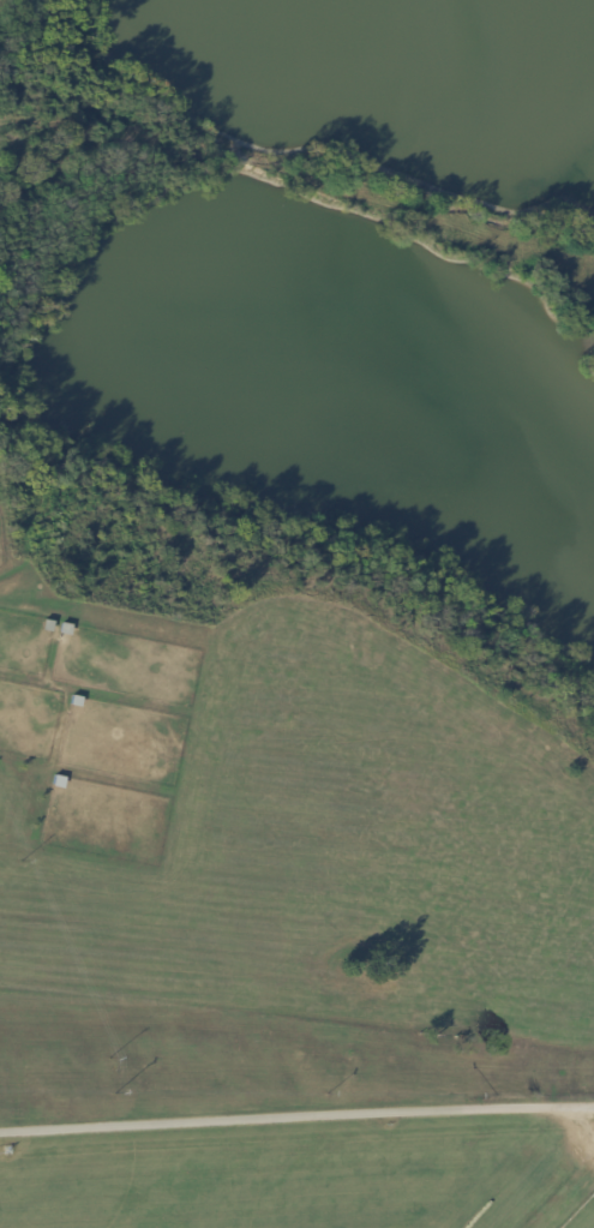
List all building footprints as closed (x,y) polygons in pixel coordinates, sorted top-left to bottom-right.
[(43,621),(53,623),(52,634),(41,633),(43,621)] [(61,624),(72,627),(70,637),(60,636),(61,624)] [(5,1148),(13,1148),(14,1156),(6,1156),(5,1148)]
